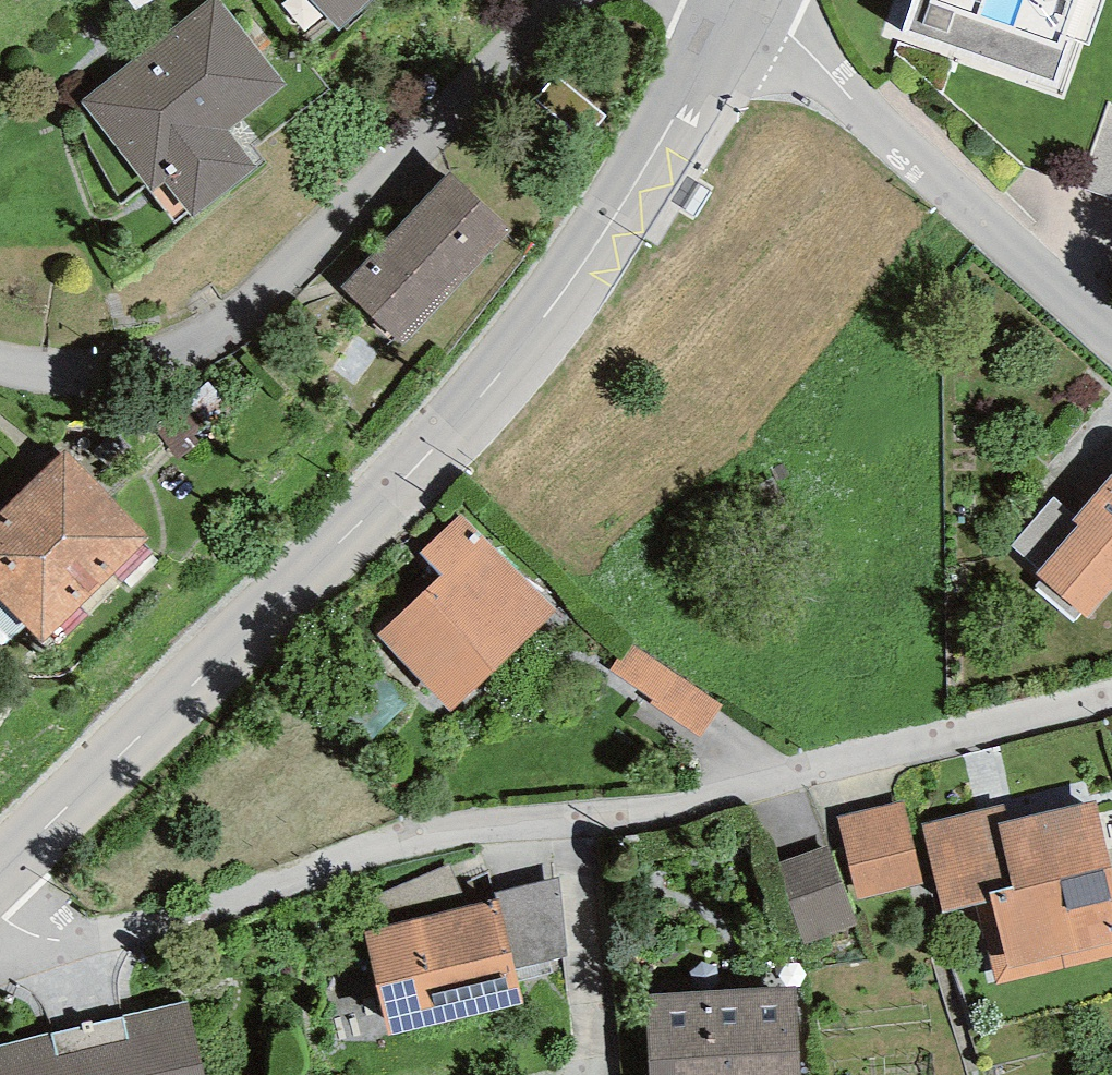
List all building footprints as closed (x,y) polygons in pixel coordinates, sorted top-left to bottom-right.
[(285,86),(218,0),(210,0),(80,102),(153,195),(164,186),(192,222),(260,169),(229,129),(285,86)] [(340,29),(372,0),(312,0),(340,29)] [(901,35),(1058,88),(1074,40),(1089,44),(1104,0),(913,0),(901,35)] [(338,286),(402,346),(514,230),(450,169),(338,286)] [(43,642),(150,539),(64,450),(0,514),(0,599),(43,642)] [(1087,619),(1111,590),(1111,478),(1076,519),(1074,522),(1079,526),(1041,572),(1037,573),(1087,619)] [(1074,522),(1076,519),(1053,500),(1013,549),(1041,572),(1079,526),(1074,522)] [(451,710),(555,611),(461,514),(419,553),(440,575),(378,635),(451,710)] [(651,703),(701,737),(723,705),(632,642),(620,659),(617,657),(608,669),(653,700),(651,703)] [(921,824),(942,911),(974,905),(996,984),(1111,954),(1111,872),(1095,800),(1010,819),(1005,803),(921,824)] [(924,883),(905,801),(839,817),(858,899),(924,883)] [(853,928),(827,846),(778,862),(804,944),(853,928)] [(499,899),(515,968),(567,955),(559,876),(495,893),(496,899),(499,899)] [(496,899),(364,931),(388,1035),(524,1003),(515,968),(499,899),(496,899)] [(646,994),(651,1074),(801,1074),(796,987),(646,994)] [(188,1001),(0,1045),(0,1074),(205,1074),(188,1001)]
